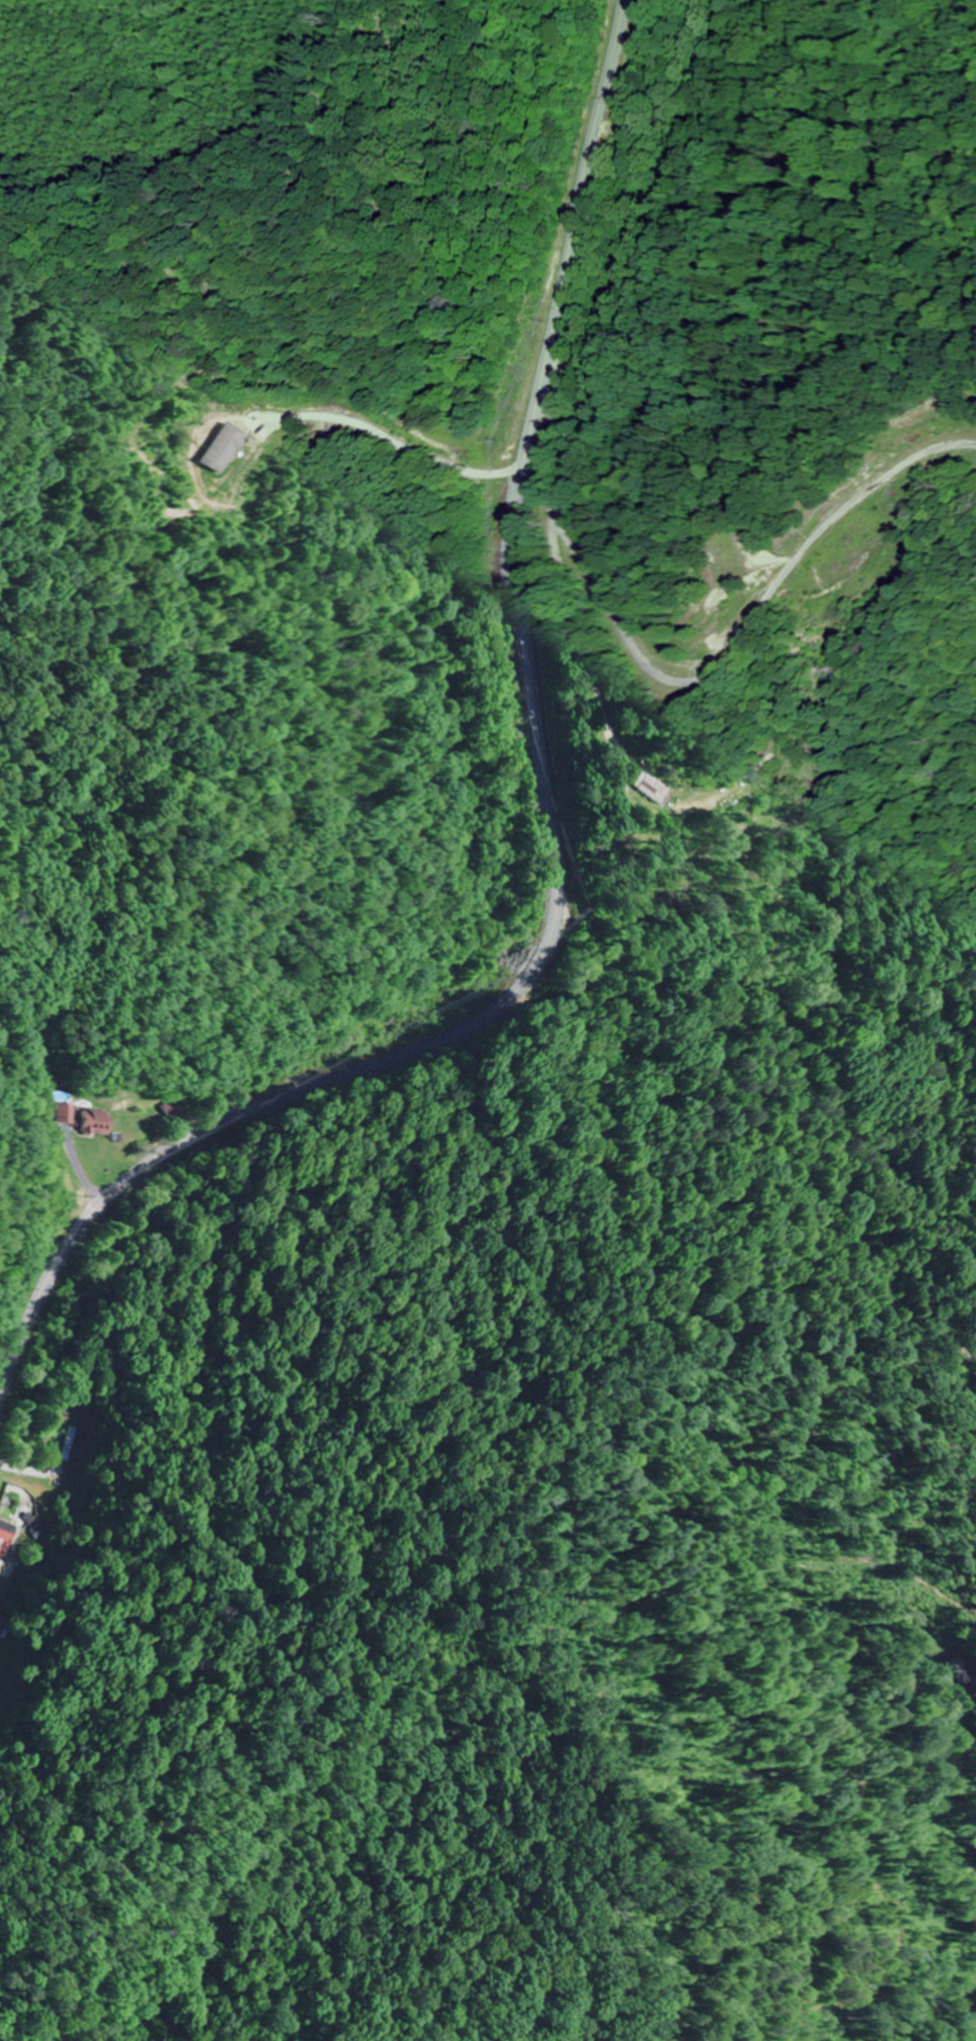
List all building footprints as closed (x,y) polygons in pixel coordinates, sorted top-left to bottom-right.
[(217,447),(232,458),(247,435),(232,425),(228,432),(218,425),(212,434),(221,440),(217,447)] [(659,805),(670,790),(644,770),(633,785),(659,805)] [(183,1108),(179,1098),(163,1105),(167,1115),(183,1108)] [(77,1125),(80,1105),(64,1102),(62,1123),(77,1125)] [(87,1108),(84,1132),(112,1135),(114,1121),(109,1120),(110,1111),(87,1108)] [(0,1524),(0,1556),(16,1556),(16,1524),(0,1524)]
